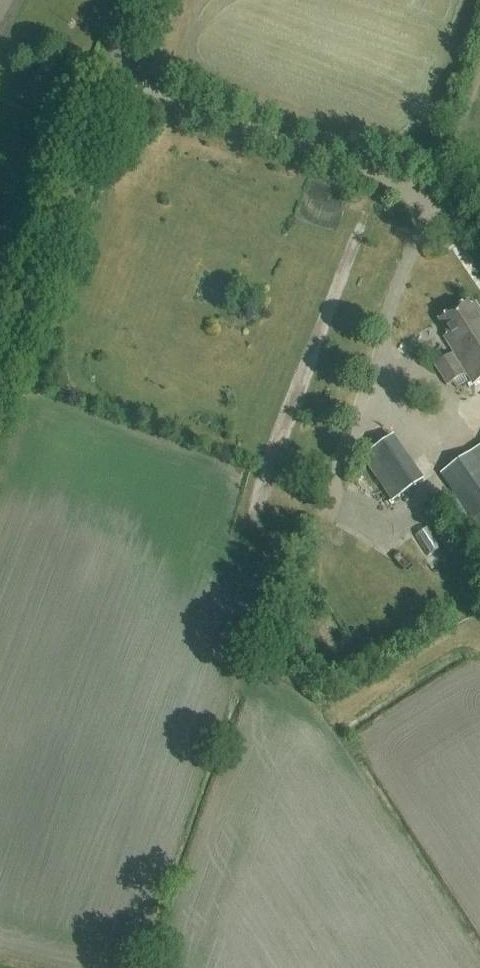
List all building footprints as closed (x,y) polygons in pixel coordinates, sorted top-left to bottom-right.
[(440,320),(452,339),(447,342),(474,384),(479,380),(479,310),(475,303),(470,306),(467,302),(448,314),(446,314),(442,316),(441,319),(440,320)] [(466,372),(452,352),(435,363),(449,383),(466,372)] [(425,478),(394,434),(362,456),(393,501),(425,478)] [(440,472),(455,494),(445,500),(452,510),(461,504),(479,531),(479,444),(440,472)]
